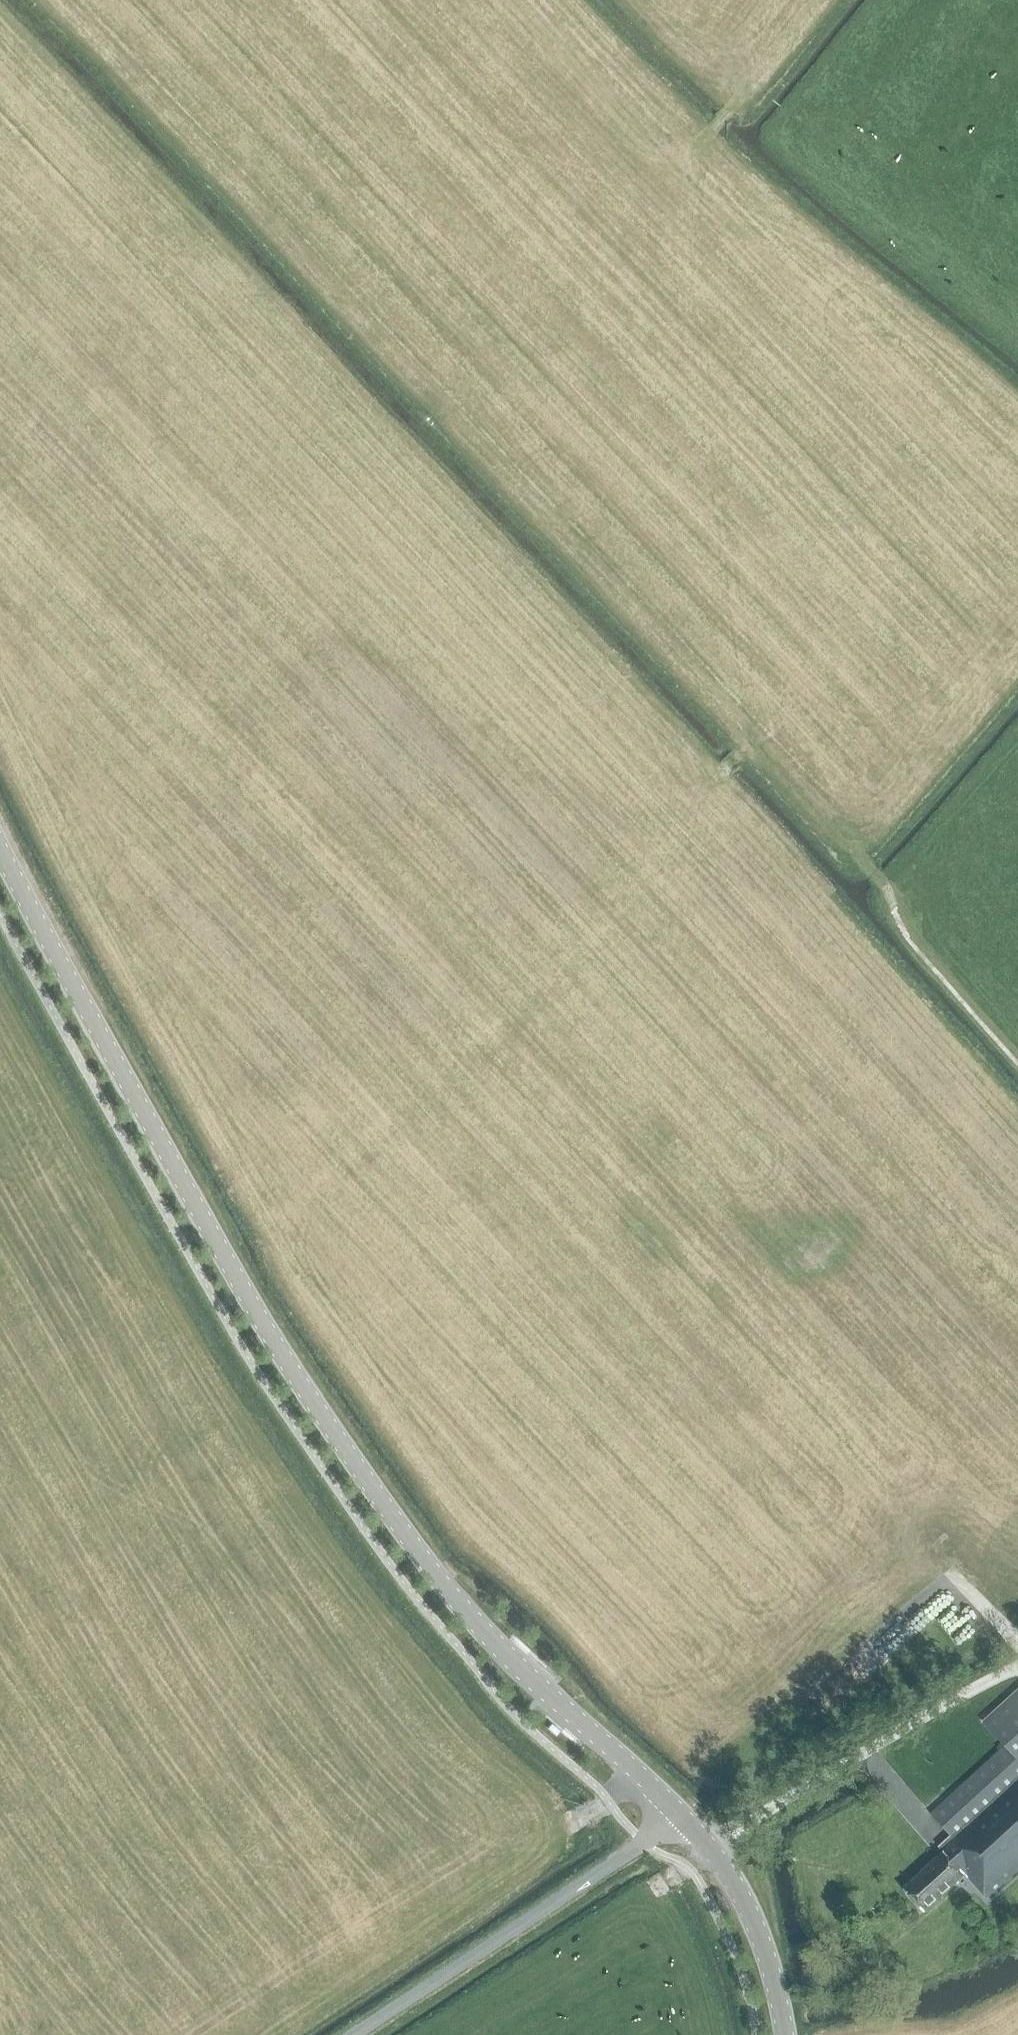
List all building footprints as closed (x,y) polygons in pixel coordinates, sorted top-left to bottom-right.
[(982,1722),(1004,1746),(930,1814),(949,1835),(937,1846),(942,1852),(902,1889),(924,1912),(965,1874),(967,1877),(985,1897),(1017,1868),(1017,1689),(982,1722)]
